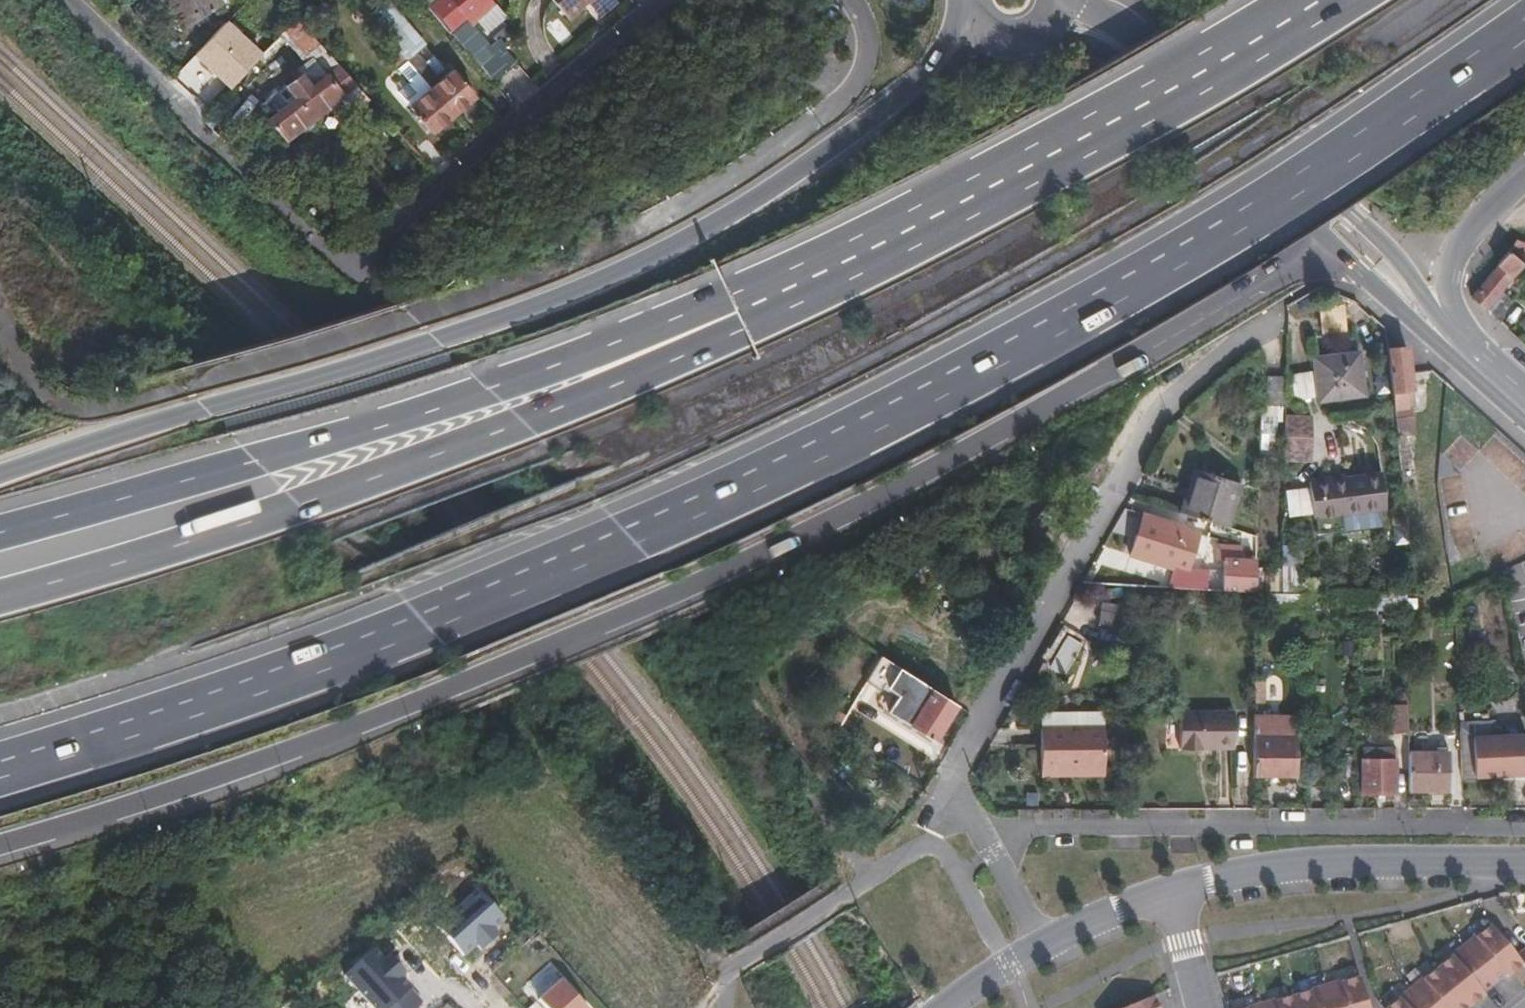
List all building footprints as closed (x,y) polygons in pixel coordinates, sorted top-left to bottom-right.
[(216,0),(168,0),(181,23),(217,1),(216,0)] [(384,0),(374,0),(361,11),(402,57),(451,112),(471,95),(448,66),(435,76),(413,49),(422,42),(384,0)] [(427,3),(447,26),(475,0),(430,0),(427,3)] [(565,15),(582,0),(552,0),(565,15)] [(365,94),(293,15),(282,27),(307,55),(296,66),(300,72),(288,83),(298,94),(271,118),(287,138),(337,94),(349,107),(365,94)] [(228,84),(257,54),(222,19),(192,49),(228,84)] [(451,112),(402,57),(394,64),(417,91),(405,101),(430,129),(451,112)] [(1521,248),(1524,240),(1517,237),(1514,245),(1521,248)] [(1477,301),(1516,255),(1504,243),(1464,290),(1477,301)] [(1493,315),(1502,295),(1495,290),(1483,306),(1493,315)] [(1404,399),(1397,341),(1400,340),(1398,319),(1371,295),(1371,303),(1373,303),(1374,320),(1387,426),(1403,423),(1400,400),(1404,399)] [(1349,380),(1346,347),(1300,353),(1302,386),(1349,380)] [(1276,411),(1276,382),(1252,381),(1252,410),(1276,411)] [(1284,415),(1284,451),(1313,450),(1312,415),(1284,415)] [(1377,494),(1372,457),(1301,467),(1305,503),(1377,494)] [(1217,518),(1230,476),(1186,461),(1171,504),(1217,518)] [(1139,505),(1123,546),(1165,561),(1167,556),(1179,560),(1191,526),(1178,521),(1179,518),(1139,505)] [(1247,584),(1248,551),(1216,551),(1215,582),(1247,584)] [(1212,588),(1212,582),(1183,581),(1183,598),(1205,598),(1205,589),(1212,588)] [(1305,601),(1306,586),(1247,584),(1247,601),(1305,601)] [(1098,604),(1096,628),(1125,629),(1126,605),(1098,604)] [(950,698),(877,651),(861,677),(875,686),(881,678),(894,687),(885,703),(929,734),(950,698)] [(1226,705),(1171,704),(1171,742),(1225,743),(1226,705)] [(1401,732),(1401,704),(1382,704),(1382,732),(1401,732)] [(1097,723),(1097,708),(1034,708),(1034,723),(1097,723)] [(1097,767),(1097,723),(1034,723),(1033,766),(1097,767)] [(1288,766),(1287,731),(1247,730),(1246,765),(1288,766)] [(1520,770),(1516,732),(1449,738),(1450,777),(1488,773),(1520,770)] [(1357,744),(1356,788),(1390,789),(1391,754),(1383,754),(1383,745),(1357,744)] [(1442,788),(1441,752),(1401,752),(1402,788),(1442,788)] [(1320,780),(1321,754),(1301,754),(1300,780),(1320,780)] [(1521,779),(1520,770),(1488,773),(1488,782),(1521,779)] [(1502,975),(1504,977),(1520,964),(1514,957),(1489,925),(1473,937),(1472,935),(1446,955),(1447,957),(1418,980),(1416,978),(1390,997),(1391,1000),(1380,1007),(1465,1007),(1480,996),(1478,993),(1502,975)] [(1514,957),(1520,964),(1524,970),(1524,949),(1514,957)] [(541,998),(549,1007),(589,1007),(564,979),(541,998)] [(1350,980),(1333,986),(1332,983),(1302,993),(1302,994),(1268,1005),(1267,1003),(1249,1007),(1359,1007),(1350,980)] [(1160,997),(1133,1007),(1164,1007),(1160,997)]
